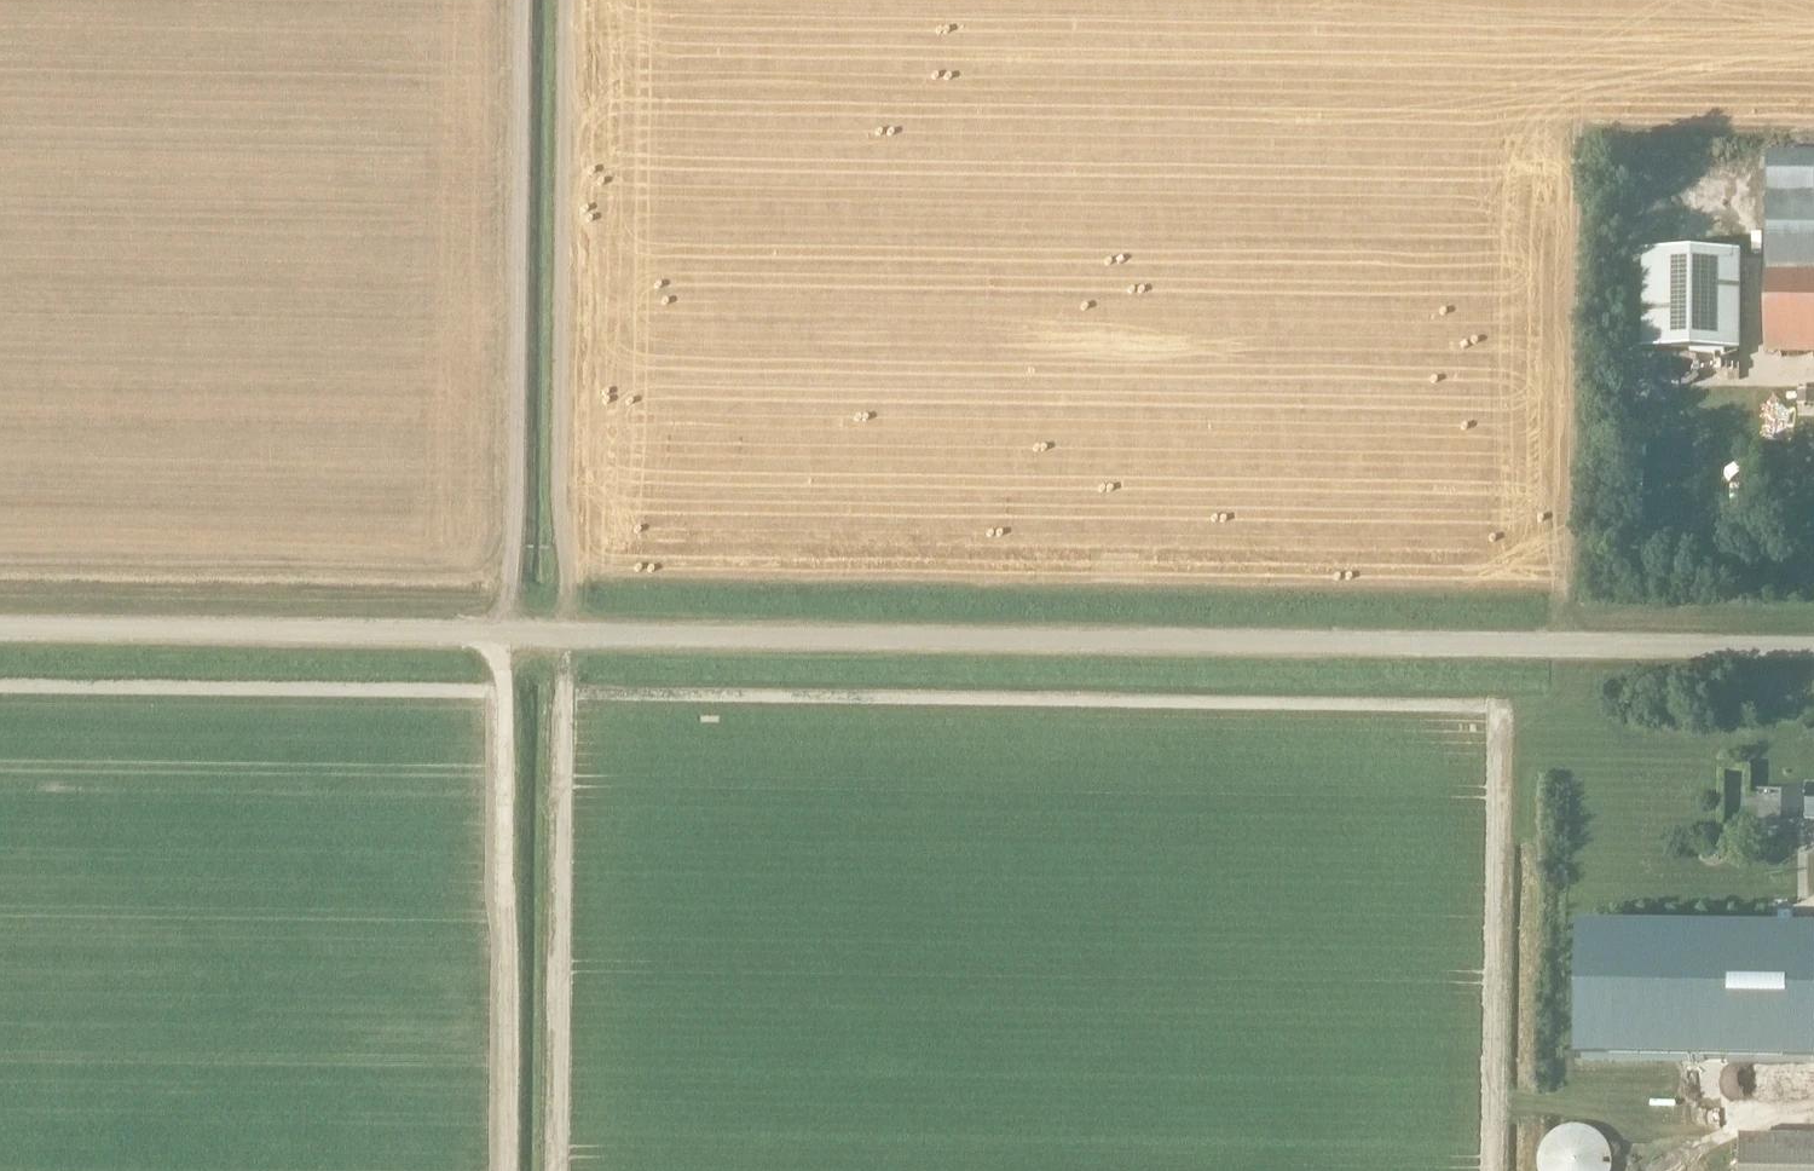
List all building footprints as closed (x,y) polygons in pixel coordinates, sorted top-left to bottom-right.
[(1813,194),(1813,156),(1766,155),(1766,193),(1813,194)] [(1766,193),(1765,267),(1766,267),(1813,268),(1813,194),(1766,193)] [(1642,250),(1641,349),(1738,351),(1740,252),(1642,250)] [(1766,267),(1764,351),(1813,352),(1813,268),(1766,267)] [(1724,386),(1723,363),(1680,365),(1681,387),(1724,386)] [(1813,420),(1812,395),(1792,396),(1794,421),(1813,420)] [(1807,790),(1792,790),(1792,814),(1807,814),(1806,823),(1813,823),(1813,790),(1807,790)] [(1576,928),(1575,1060),(1813,1063),(1813,931),(1576,928)] [(1575,1125),(1571,1126),(1565,1127),(1560,1129),(1557,1131),(1553,1133),(1551,1135),(1549,1137),(1547,1140),(1546,1141),(1543,1144),(1543,1146),(1541,1149),(1540,1153),(1539,1157),(1539,1161),(1539,1163),(1539,1165),(1539,1168),(1539,1170),(1613,1170),(1614,1167),(1614,1165),(1614,1164),(1614,1160),(1613,1156),(1613,1154),(1612,1150),(1610,1147),(1609,1145),(1608,1144),(1606,1140),(1605,1139),(1602,1136),(1600,1133),(1597,1131),(1595,1130),(1590,1128),(1584,1126),(1581,1125),(1575,1125)] [(1739,1170),(1813,1170),(1813,1140),(1740,1139),(1739,1170)]
